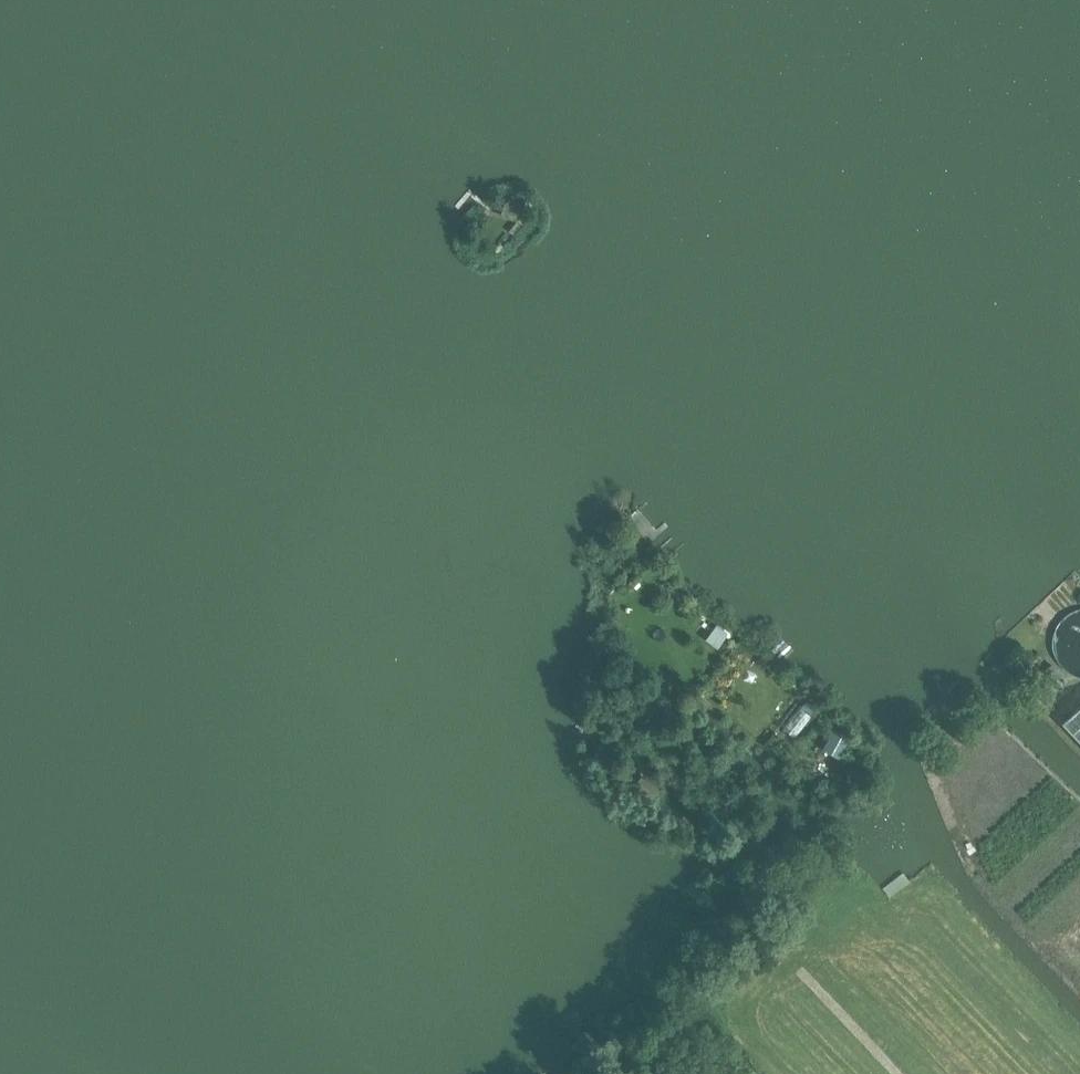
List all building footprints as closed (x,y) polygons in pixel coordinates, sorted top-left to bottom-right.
[(1074,610),(1070,612),(1064,616),(1059,621),(1056,626),(1055,632),(1054,638),(1054,644),(1056,650),(1058,654),(1062,659),(1067,663),(1071,666),(1077,668),(1079,668),(1079,609),(1074,610)] [(1062,722),(1079,741),(1079,705),(1062,722)]
